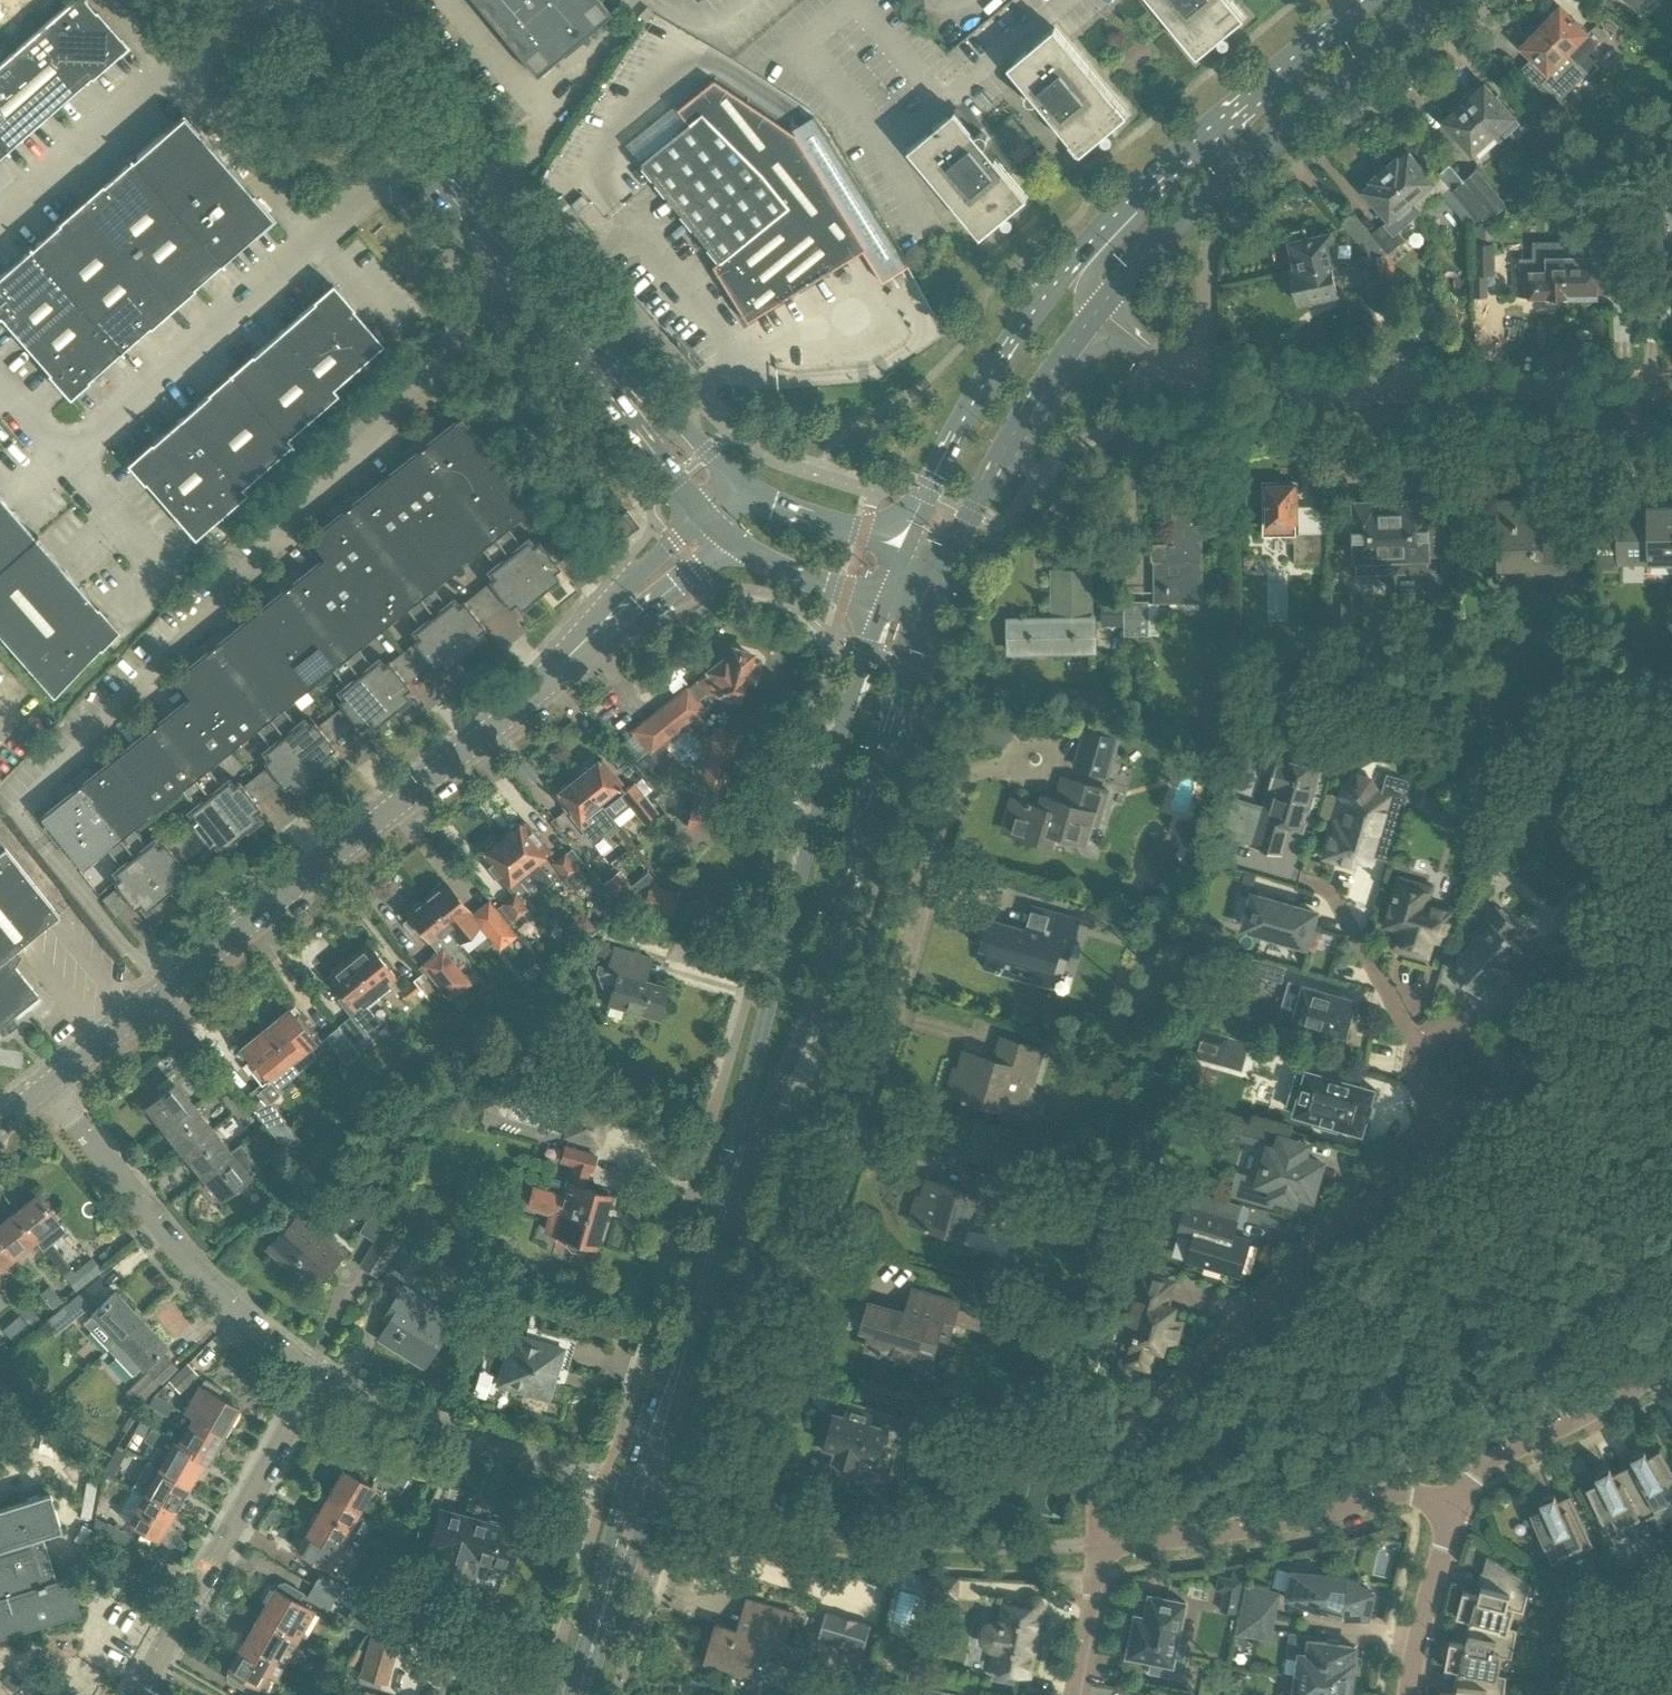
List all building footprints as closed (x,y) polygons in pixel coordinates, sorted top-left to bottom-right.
[(6,149),(125,45),(86,0),(72,0),(0,63),(0,142),(6,149)] [(14,34),(33,17),(18,0),(0,0),(0,18),(14,34)] [(33,17),(51,0),(18,0),(33,17)] [(598,33),(593,28),(611,13),(601,0),(473,0),(536,75),(586,34),(590,40),(598,33)] [(1198,56),(1245,17),(1231,0),(1151,0),(1198,56)] [(1541,28),(1588,72),(1599,83),(1607,75),(1587,55),(1599,43),(1573,18),(1561,7),(1559,10),(1556,10),(1551,15),(1551,17),(1542,26),(1541,28)] [(14,34),(0,18),(0,46),(14,34)] [(1128,114),(1056,27),(1010,65),(1015,70),(1014,71),(1016,73),(1017,72),(1024,81),(1022,82),(1029,90),(1028,90),(1029,91),(1027,95),(1027,100),(1030,103),(1034,104),(1038,102),(1081,154),(1128,114)] [(1560,100),(1588,72),(1541,28),(1534,35),(1532,34),(1527,39),(1527,42),(1523,47),(1533,56),(1521,69),(1539,86),(1548,93),(1550,90),(1560,100)] [(809,125),(794,133),(713,79),(676,109),(688,123),(639,161),(641,163),(640,164),(652,179),(653,178),(654,179),(653,180),(665,195),(666,194),(667,196),(666,196),(678,212),(679,211),(680,212),(679,213),(691,228),(692,227),(693,228),(692,229),(704,244),(705,243),(706,244),(705,245),(718,261),(712,266),(747,322),(863,249),(884,282),(896,274),(909,266),(817,120),(809,125)] [(1462,99),(1495,135),(1515,117),(1486,84),(1479,90),(1476,87),(1462,99)] [(1474,154),(1495,135),(1462,99),(1449,110),(1452,114),(1445,121),(1474,154)] [(959,117),(954,111),(909,149),(982,236),(1029,197),(986,145),(989,141),(988,137),(985,133),(981,133),(977,135),(976,134),(969,126),(968,127),(961,119),(962,118),(960,116),(959,117)] [(221,262),(220,263),(222,265),(224,264),(222,262),(272,217),(183,116),(132,160),(130,157),(129,159),(131,161),(131,160),(176,211),(221,262)] [(1386,168),(1422,211),(1451,188),(1441,176),(1435,181),(1410,152),(1402,159),(1400,156),(1386,168)] [(126,255),(176,211),(131,160),(131,161),(82,204),(126,255)] [(1371,180),(1374,183),(1363,191),(1398,232),(1422,211),(1386,168),(1371,180)] [(1478,170),(1465,181),(1493,215),(1507,203),(1478,170)] [(1452,193),(1473,218),(1493,215),(1465,181),(1452,193)] [(76,299),(126,255),(82,204),(31,249),(76,299)] [(121,350),(220,263),(221,262),(176,211),(126,255),(76,299),(121,350)] [(1390,253),(1372,233),(1354,213),(1342,223),(1371,257),(1385,254),(1390,253)] [(1372,233),(1390,253),(1403,242),(1386,222),(1372,233)] [(1475,225),(1475,274),(1488,273),(1496,273),(1495,242),(1493,243),(1493,225),(1475,225)] [(1298,272),(1332,265),(1338,263),(1332,233),(1327,234),(1322,233),(1319,236),(1309,238),(1307,229),(1291,232),(1293,241),(1292,241),(1292,244),(1290,247),(1292,255),(1296,258),(1298,269),(1298,272)] [(1565,239),(1565,240),(1566,256),(1567,296),(1598,295),(1598,282),(1607,282),(1607,271),(1611,271),(1611,255),(1602,255),(1601,239),(1565,239)] [(1534,257),(1514,257),(1515,295),(1549,295),(1550,296),(1553,296),(1553,299),(1563,299),(1565,296),(1567,296),(1566,256),(1565,240),(1534,240),(1534,257)] [(76,299),(31,249),(0,275),(0,315),(25,344),(76,299)] [(1376,281),(1391,278),(1385,254),(1371,257),(1376,281)] [(1669,256),(1670,278),(1661,278),(1661,293),(1658,293),(1658,295),(1671,295),(1671,256),(1669,256)] [(1298,272),(1298,269),(1292,271),(1293,275),(1288,276),(1291,290),(1296,289),(1299,302),(1339,294),(1332,265),(1298,272)] [(1475,296),(1488,296),(1488,273),(1475,274),(1475,296)] [(287,437),(337,393),(332,387),(382,343),(332,286),(231,375),(287,437)] [(76,299),(25,344),(69,395),(121,350),(76,299)] [(1457,326),(1456,303),(1445,304),(1445,326),(1457,326)] [(293,444),(287,437),(231,375),(181,419),(241,486),(293,444)] [(384,478),(458,567),(482,547),(496,565),(490,570),(495,576),(489,581),(510,607),(516,602),(521,609),(560,578),(555,572),(561,567),(540,540),(533,545),(529,539),(522,544),(508,526),(533,506),(461,417),(436,436),(431,430),(405,452),(409,458),(384,478)] [(246,492),(241,486),(181,419),(130,464),(194,538),(246,492)] [(433,587),(458,567),(384,478),(361,496),(356,490),(330,512),(334,518),(309,538),(325,557),(382,627),(407,607),(421,625),(415,630),(420,636),(414,641),(435,667),(441,663),(446,669),(485,638),(480,632),(486,627),(465,600),(459,605),(454,599),(447,604),(433,587)] [(1278,481),(1264,481),(1265,534),(1296,534),(1296,484),(1278,484),(1278,481)] [(36,537),(0,496),(0,568),(36,537)] [(1394,572),(1422,571),(1429,571),(1428,535),(1430,535),(1430,525),(1428,525),(1427,499),(1407,499),(1407,504),(1394,504),(1391,504),(1394,594),(1395,594),(1394,572)] [(1358,573),(1381,572),(1393,572),(1394,594),(1391,504),(1389,504),(1376,505),(1375,500),(1355,501),(1356,528),(1354,528),(1355,538),(1357,537),(1358,573)] [(1542,528),(1542,515),(1527,512),(1527,501),(1515,500),(1499,502),(1500,566),(1528,566),(1528,572),(1575,571),(1575,528),(1542,528)] [(1175,541),(1156,541),(1156,600),(1169,600),(1169,599),(1200,598),(1200,600),(1202,600),(1202,575),(1200,575),(1200,504),(1201,504),(1202,502),(1175,502),(1175,541)] [(1619,562),(1650,562),(1650,563),(1671,562),(1671,506),(1663,506),(1663,507),(1649,508),(1650,529),(1598,529),(1598,568),(1619,568),(1619,562)] [(634,530),(640,525),(628,509),(616,519),(612,523),(623,538),(633,529),(634,530)] [(1297,533),(1297,537),(1297,562),(1329,562),(1329,533),(1297,533)] [(0,568),(0,635),(53,696),(117,630),(36,537),(0,568)] [(1441,563),(1455,562),(1454,539),(1440,540),(1441,563)] [(358,647),(382,627),(325,557),(302,576),(297,570),(290,575),(270,591),(275,597),(250,618),(308,687),(332,668),(346,685),(340,690),(345,696),(339,701),(360,728),(366,723),(371,729),(410,698),(405,692),(411,687),(390,661),(383,666),(378,659),(372,664),(358,647)] [(1091,618),(1091,600),(1090,570),(1054,571),(1055,618),(1010,619),(1011,652),(1094,650),(1093,618),(1091,618)] [(1352,622),(1351,601),(1351,591),(1335,592),(1335,623),(1352,622)] [(1125,634),(1149,634),(1149,600),(1125,600),(1125,634)] [(1123,602),(1102,603),(1103,627),(1124,626),(1123,602)] [(283,707),(308,687),(250,618),(227,636),(222,630),(202,646),(195,651),(200,657),(175,677),(190,697),(232,747),(257,728),(271,745),(265,750),(270,757),(264,761),(285,788),(291,783),(296,789),(335,758),(330,752),(336,747),(315,721),(308,726),(304,719),(297,724),(283,707)] [(748,658),(750,652),(736,647),(734,654),(732,653),(732,654),(730,653),(688,687),(698,699),(709,691),(714,697),(722,691),(738,696),(745,674),(755,678),(760,662),(749,659),(748,658)] [(705,709),(698,699),(688,687),(634,730),(651,752),(638,763),(655,786),(669,775),(675,782),(669,788),(672,791),(671,792),(679,803),(687,797),(695,799),(687,825),(697,827),(696,830),(708,834),(709,831),(718,833),(726,807),(721,806),(741,735),(715,728),(712,730),(699,714),(705,709)] [(208,767),(232,747),(190,697),(167,715),(162,709),(136,730),(140,737),(113,758),(155,810),(182,788),(196,806),(190,811),(195,817),(189,822),(210,848),(216,843),(221,849),(260,818),(255,812),(261,807),(240,781),(233,786),(229,780),(222,785),(208,767)] [(1121,738),(1084,728),(1073,767),(1110,778),(1121,738)] [(1301,829),(1319,768),(1278,756),(1270,784),(1276,786),(1274,794),(1269,793),(1254,847),(1278,854),(1286,825),(1301,829)] [(155,810),(113,758),(92,775),(87,769),(60,791),(65,797),(41,817),(82,868),(107,848),(121,866),(115,871),(120,877),(114,882),(135,908),(141,903),(146,909),(185,878),(180,872),(186,867),(165,841),(158,846),(154,840),(147,845),(133,827),(155,810)] [(624,790),(623,789),(600,760),(579,776),(602,805),(601,806),(608,813),(613,818),(629,805),(643,822),(657,811),(634,782),(624,790)] [(1410,781),(1388,774),(1382,793),(1376,792),(1370,780),(1357,777),(1346,783),(1343,795),(1349,807),(1344,824),(1335,822),(1326,856),(1356,865),(1358,858),(1371,861),(1373,854),(1388,859),(1387,860),(1389,861),(1412,778),(1411,778),(1410,781)] [(581,822),(601,806),(602,805),(579,776),(558,793),(581,822)] [(1099,823),(1108,789),(1073,779),(1066,802),(1046,796),(1043,806),(1016,799),(1016,802),(1013,801),(1009,817),(1011,817),(1007,831),(1046,842),(1049,830),(1086,840),(1092,821),(1099,823)] [(544,887),(553,880),(540,865),(536,860),(547,851),(524,821),(503,838),(531,872),(544,887)] [(544,887),(531,872),(503,838),(481,855),(505,885),(516,876),(520,881),(527,889),(537,881),(543,889),(544,887)] [(38,995),(9,959),(10,959),(8,957),(60,915),(5,847),(0,851),(0,1026),(38,995)] [(552,862),(566,878),(578,868),(565,852),(552,862)] [(641,896),(619,870),(602,884),(624,910),(641,896)] [(1444,942),(1453,910),(1421,901),(1425,887),(1399,879),(1385,925),(1400,930),(1397,941),(1411,945),(1410,949),(1428,954),(1433,939),(1444,942)] [(433,888),(436,891),(426,899),(448,927),(459,941),(480,925),(471,913),(447,882),(443,885),(441,882),(433,888)] [(648,883),(641,910),(671,918),(678,891),(648,883)] [(515,919),(528,909),(515,893),(502,903),(515,919)] [(1277,901),(1253,895),(1244,927),(1267,933),(1266,939),(1285,945),(1287,939),(1306,944),(1315,912),(1292,905),(1293,899),(1278,895),(1277,901)] [(610,897),(599,906),(608,917),(619,908),(610,897)] [(472,982),(450,954),(462,945),(448,927),(426,899),(424,901),(419,900),(413,905),(413,909),(408,913),(411,916),(404,922),(411,932),(419,926),(439,951),(422,964),(450,999),(472,982)] [(517,935),(489,899),(471,913),(480,925),(499,949),(517,935)] [(1492,980),(1513,1000),(1534,977),(1553,957),(1520,928),(1500,909),(1496,905),(1492,909),(1457,947),(1458,948),(1463,953),(1461,954),(1450,966),(1461,976),(1460,977),(1461,978),(1462,977),(1463,978),(1468,983),(1467,984),(1468,985),(1469,984),(1475,989),(1480,994),(1489,983),(1492,980)] [(1069,956),(1080,920),(1044,910),(1037,933),(991,919),(986,937),(994,939),(987,964),(1050,983),(1059,953),(1069,956)] [(350,961),(379,997),(391,988),(389,986),(398,978),(371,944),(350,961)] [(578,962),(589,952),(583,944),(571,955),(578,962)] [(660,1019),(669,988),(646,980),(653,958),(614,946),(607,970),(617,973),(609,1004),(660,1019)] [(1212,962),(1225,966),(1229,950),(1216,947),(1212,962)] [(1287,967),(1254,958),(1249,973),(1282,982),(1287,967)] [(339,1025),(360,1052),(374,1041),(366,1032),(380,1021),(368,1006),(379,997),(350,961),(329,978),(342,993),(336,998),(350,1015),(339,1025)] [(422,974),(400,991),(411,1006),(427,994),(430,999),(437,994),(422,974)] [(1354,999),(1306,985),(1289,980),(1279,1016),(1296,1020),(1312,1025),(1310,1032),(1326,1036),(1328,1029),(1344,1034),(1346,1035),(1347,1033),(1356,1001),(1356,999),(1354,999)] [(448,1019),(452,1015),(452,1010),(448,1006),(443,1006),(439,1010),(439,1016),(442,1019),(448,1019)] [(288,1010),(266,1028),(291,1060),(300,1070),(317,1056),(312,1050),(323,1041),(303,1017),(297,1021),(288,1010)] [(346,1063),(360,1052),(339,1025),(325,1036),(346,1063)] [(1196,1026),(1188,1055),(1242,1070),(1250,1042),(1196,1026)] [(277,1089),(300,1070),(291,1060),(266,1028),(243,1047),(252,1058),(246,1063),(265,1086),(271,1082),(277,1089)] [(1052,1031),(1048,1046),(1062,1049),(1066,1035),(1052,1031)] [(1034,1083),(1044,1048),(1012,1039),(1005,1062),(967,1051),(961,1069),(957,1068),(950,1093),(985,1103),(988,1091),(1025,1101),(1030,1082),(1034,1083)] [(1375,1089),(1307,1069),(1306,1073),(1297,1070),(1286,1107),(1295,1109),(1294,1113),(1316,1119),(1314,1124),(1336,1131),(1338,1126),(1362,1133),(1375,1089)] [(167,1129),(194,1107),(175,1083),(148,1105),(167,1129)] [(246,1101),(290,1154),(304,1142),(260,1089),(246,1101)] [(224,1098),(235,1111),(243,1105),(232,1092),(224,1098)] [(573,1101),(562,1137),(602,1149),(613,1113),(573,1101)] [(243,1105),(235,1111),(246,1125),(254,1119),(243,1105)] [(185,1151),(212,1130),(194,1107),(167,1129),(185,1151)] [(1263,1147),(1267,1130),(1250,1125),(1246,1142),(1263,1147)] [(231,1153),(230,1152),(212,1130),(185,1151),(204,1174),(231,1153)] [(1303,1157),(1307,1144),(1281,1137),(1277,1150),(1270,1148),(1260,1182),(1275,1186),(1272,1195),(1294,1201),(1296,1192),(1316,1198),(1321,1177),(1317,1176),(1321,1162),(1303,1157)] [(222,1197),(249,1176),(261,1167),(241,1143),(230,1152),(231,1153),(204,1174),(222,1197)] [(566,1146),(565,1147),(562,1160),(573,1164),(564,1197),(534,1189),(529,1206),(552,1212),(547,1230),(569,1237),(566,1245),(571,1249),(578,1252),(585,1250),(588,1242),(594,1244),(609,1194),(584,1186),(589,1169),(592,1169),(596,1155),(566,1146)] [(279,1185),(296,1168),(286,1157),(269,1174),(279,1185)] [(998,1211),(1007,1177),(975,1168),(969,1191),(931,1180),(925,1198),(920,1196),(913,1221),(948,1231),(951,1219),(988,1229),(994,1210),(998,1211)] [(1240,1276),(1251,1240),(1233,1235),(1242,1205),(1191,1190),(1178,1233),(1193,1238),(1187,1260),(1240,1276)] [(37,1194),(14,1213),(35,1239),(43,1249),(66,1231),(58,1221),(37,1194)] [(0,1224),(0,1240),(13,1256),(24,1248),(35,1239),(14,1213),(0,1224)] [(376,1242),(385,1227),(388,1223),(371,1213),(359,1232),(376,1242)] [(319,1237),(296,1215),(267,1247),(291,1270),(296,1264),(316,1283),(346,1252),(324,1231),(319,1237)] [(377,1275),(386,1261),(401,1237),(385,1227),(376,1242),(370,1251),(362,1266),(377,1275)] [(411,1277),(428,1250),(407,1237),(390,1264),(411,1277)] [(13,1256),(0,1240),(0,1267),(13,1256)] [(63,1274),(75,1290),(101,1269),(91,1257),(74,1271),(71,1267),(63,1274)] [(1170,1282),(1170,1280),(1142,1272),(1125,1328),(1128,1329),(1123,1347),(1130,1349),(1127,1362),(1132,1364),(1132,1365),(1133,1365),(1134,1364),(1142,1367),(1143,1368),(1143,1367),(1149,1369),(1155,1348),(1163,1350),(1166,1340),(1176,1343),(1178,1337),(1179,1338),(1179,1336),(1178,1336),(1181,1327),(1182,1328),(1182,1326),(1181,1326),(1183,1320),(1172,1317),(1175,1307),(1163,1303),(1165,1295),(1166,1295),(1166,1294),(1165,1293),(1169,1282),(1170,1282)] [(53,1308),(63,1300),(50,1285),(41,1293),(53,1308)] [(457,1320),(403,1286),(390,1305),(396,1309),(379,1337),(424,1365),(445,1331),(438,1326),(445,1315),(456,1322),(457,1320)] [(109,1350),(119,1341),(141,1320),(115,1292),(93,1313),(83,1322),(109,1350)] [(949,1338),(959,1303),(923,1293),(917,1314),(871,1301),(866,1319),(875,1322),(868,1347),(931,1365),(939,1335),(949,1338)] [(70,1323),(89,1307),(79,1294),(59,1309),(70,1323)] [(30,1327),(41,1318),(28,1303),(18,1311),(30,1327)] [(33,1330),(20,1314),(4,1328),(17,1344),(33,1330)] [(144,1368),(166,1347),(141,1320),(119,1341),(109,1350),(133,1377),(143,1367),(144,1368)] [(567,1368),(577,1337),(528,1324),(524,1337),(513,1334),(499,1382),(527,1390),(526,1393),(550,1400),(559,1366),(567,1368)] [(137,1404),(161,1382),(162,1383),(178,1368),(164,1353),(148,1369),(125,1392),(137,1404)] [(168,1380),(180,1392),(198,1374),(187,1362),(168,1380)] [(186,1414),(222,1435),(238,1408),(221,1399),(224,1393),(206,1382),(202,1389),(201,1389),(186,1414)] [(167,1415),(173,1404),(155,1394),(149,1405),(167,1415)] [(872,1421),(876,1409),(849,1401),(845,1414),(835,1411),(824,1445),(837,1449),(833,1460),(859,1468),(859,1466),(890,1474),(898,1447),(885,1442),(890,1427),(872,1421)] [(166,1436),(165,1438),(174,1443),(203,1459),(207,1462),(222,1435),(186,1414),(185,1416),(192,1420),(179,1444),(166,1436)] [(135,1431),(146,1437),(151,1428),(152,1427),(141,1420),(135,1431)] [(144,1440),(157,1447),(148,1462),(188,1485),(203,1459),(174,1443),(165,1438),(166,1436),(151,1428),(146,1437),(144,1440)] [(1649,1515),(1671,1503),(1671,1470),(1660,1449),(1648,1455),(1645,1448),(1631,1456),(1635,1462),(1624,1468),(1649,1515)] [(148,1462),(133,1489),(144,1495),(173,1511),(188,1485),(148,1462)] [(373,1479),(399,1494),(408,1479),(382,1464),(373,1479)] [(1649,1515),(1624,1468),(1613,1474),(1610,1467),(1596,1474),(1599,1481),(1587,1487),(1610,1535),(1649,1515)] [(356,1513),(371,1486),(343,1470),(328,1497),(356,1513)] [(76,1608),(65,1574),(55,1577),(42,1534),(61,1528),(49,1492),(0,1507),(0,1631),(76,1608)] [(1558,1501),(1555,1494),(1541,1500),(1544,1507),(1532,1513),(1553,1562),(1592,1545),(1570,1495),(1558,1501)] [(129,1522),(143,1529),(138,1538),(150,1545),(154,1536),(158,1538),(173,1511),(144,1495),(129,1522)] [(356,1513),(328,1497),(313,1523),(341,1539),(347,1528),(355,1532),(364,1517),(356,1513)] [(508,1567),(518,1532),(472,1519),(439,1510),(429,1545),(433,1546),(427,1566),(455,1575),(457,1569),(473,1574),(477,1559),(492,1563),(508,1567)] [(131,1535),(108,1522),(108,1523),(96,1516),(92,1532),(122,1549),(131,1535)] [(298,1550),(336,1572),(351,1545),(341,1539),(313,1523),(298,1550)] [(398,1572),(403,1562),(387,1553),(381,1562),(398,1572)] [(1507,1628),(1512,1609),(1523,1612),(1531,1584),(1530,1584),(1488,1557),(1478,1594),(1464,1590),(1457,1616),(1470,1619),(1507,1628)] [(1330,1581),(1294,1571),(1287,1596),(1324,1605),(1323,1610),(1321,1609),(1320,1611),(1357,1619),(1357,1618),(1345,1615),(1346,1609),(1369,1615),(1374,1593),(1352,1587),(1353,1581),(1365,1585),(1366,1583),(1330,1574),(1329,1575),(1331,1576),(1330,1581)] [(315,1585),(334,1596),(341,1584),(322,1573),(315,1585)] [(1224,1591),(1220,1610),(1237,1613),(1243,1579),(1219,1574),(1216,1589),(1224,1591)] [(956,1595),(957,1581),(927,1579),(927,1593),(956,1595)] [(260,1615),(299,1637),(314,1610),(299,1601),(304,1592),(286,1582),(280,1584),(277,1589),(276,1588),(260,1615)] [(341,1584),(334,1596),(334,1597),(354,1608),(362,1594),(341,1584)] [(334,1597),(334,1596),(315,1585),(309,1596),(328,1607),(334,1597)] [(1244,1609),(1273,1615),(1278,1595),(1249,1587),(1244,1609)] [(1177,1641),(1185,1602),(1151,1595),(1146,1617),(1137,1615),(1129,1654),(1152,1659),(1149,1672),(1184,1679),(1192,1644),(1177,1641)] [(1043,1608),(1042,1604),(1040,1600),(1036,1598),(1031,1598),(1027,1601),(1025,1605),(1025,1607),(1005,1603),(1001,1623),(999,1622),(992,1623),(986,1626),(983,1633),(984,1639),(988,1645),(994,1648),(996,1649),(992,1668),(1029,1675),(1043,1608)] [(712,1663),(752,1675),(757,1657),(803,1670),(809,1649),(786,1643),(795,1611),(761,1601),(752,1633),(717,1622),(711,1643),(717,1645),(712,1663)] [(1269,1637),(1273,1615),(1244,1609),(1240,1631),(1269,1637)] [(871,1623),(826,1610),(818,1639),(863,1651),(871,1623)] [(273,1659),(283,1664),(299,1637),(260,1615),(245,1642),(273,1659)] [(1517,1630),(1507,1628),(1470,1619),(1466,1638),(1468,1638),(1467,1644),(1450,1641),(1445,1667),(1458,1670),(1458,1669),(1496,1676),(1497,1675),(1500,1656),(1512,1658),(1517,1630)] [(373,1627),(360,1675),(386,1682),(399,1635),(373,1627)] [(1297,1676),(1352,1683),(1356,1662),(1354,1662),(1356,1647),(1330,1644),(1330,1643),(1313,1641),(1313,1639),(1293,1636),(1290,1655),(1300,1657),(1297,1676)] [(276,1677),(283,1664),(273,1659),(245,1642),(230,1669),(231,1669),(227,1674),(230,1683),(241,1689),(249,1687),(252,1682),(258,1685),(266,1671),(276,1677)] [(341,1674),(346,1666),(347,1665),(329,1655),(324,1664),(341,1674)] [(907,1681),(922,1684),(925,1668),(910,1665),(907,1681)] [(1497,1675),(1496,1676),(1458,1669),(1458,1670),(1456,1688),(1458,1688),(1457,1694),(1441,1693),(1440,1694),(1504,1694),(1506,1677),(1497,1675)] [(1352,1683),(1297,1676),(1295,1694),(1284,1694),(1351,1694),(1352,1683)]
